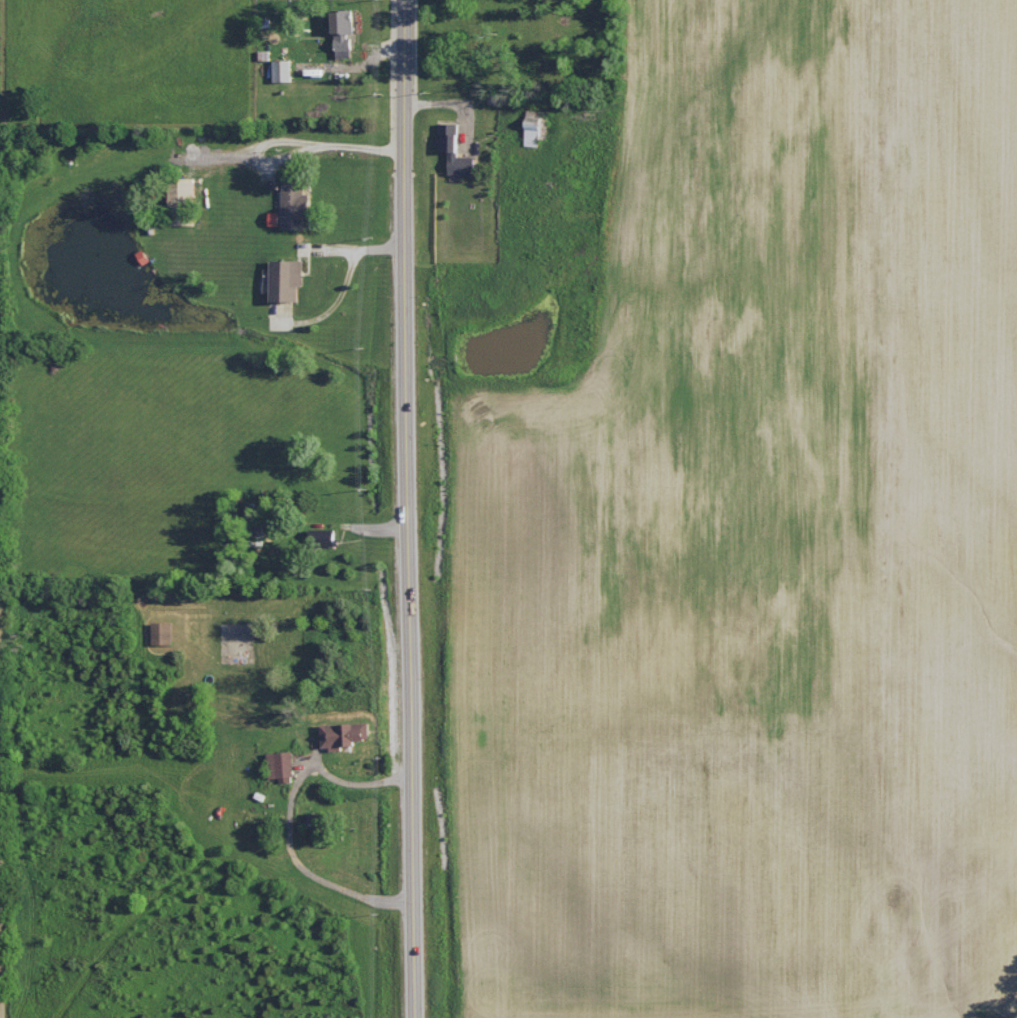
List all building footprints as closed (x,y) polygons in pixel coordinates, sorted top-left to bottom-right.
[(356,57),(356,14),(338,14),(338,57),(356,57)] [(295,81),(294,59),(276,60),(277,81),(295,81)] [(544,146),(548,111),(530,109),(526,144),(544,146)] [(286,221),(275,221),(316,220),(315,193),(308,193),(308,173),(285,174),(286,221)] [(308,260),(276,261),(277,301),(304,300),(304,286),(308,286),(308,260)] [(175,644),(175,622),(155,621),(155,643),(175,644)] [(318,722),(319,748),(339,747),(339,743),(351,743),(351,738),(367,737),(366,720),(318,722)] [(267,751),(268,778),(292,777),(290,750),(267,751)]
